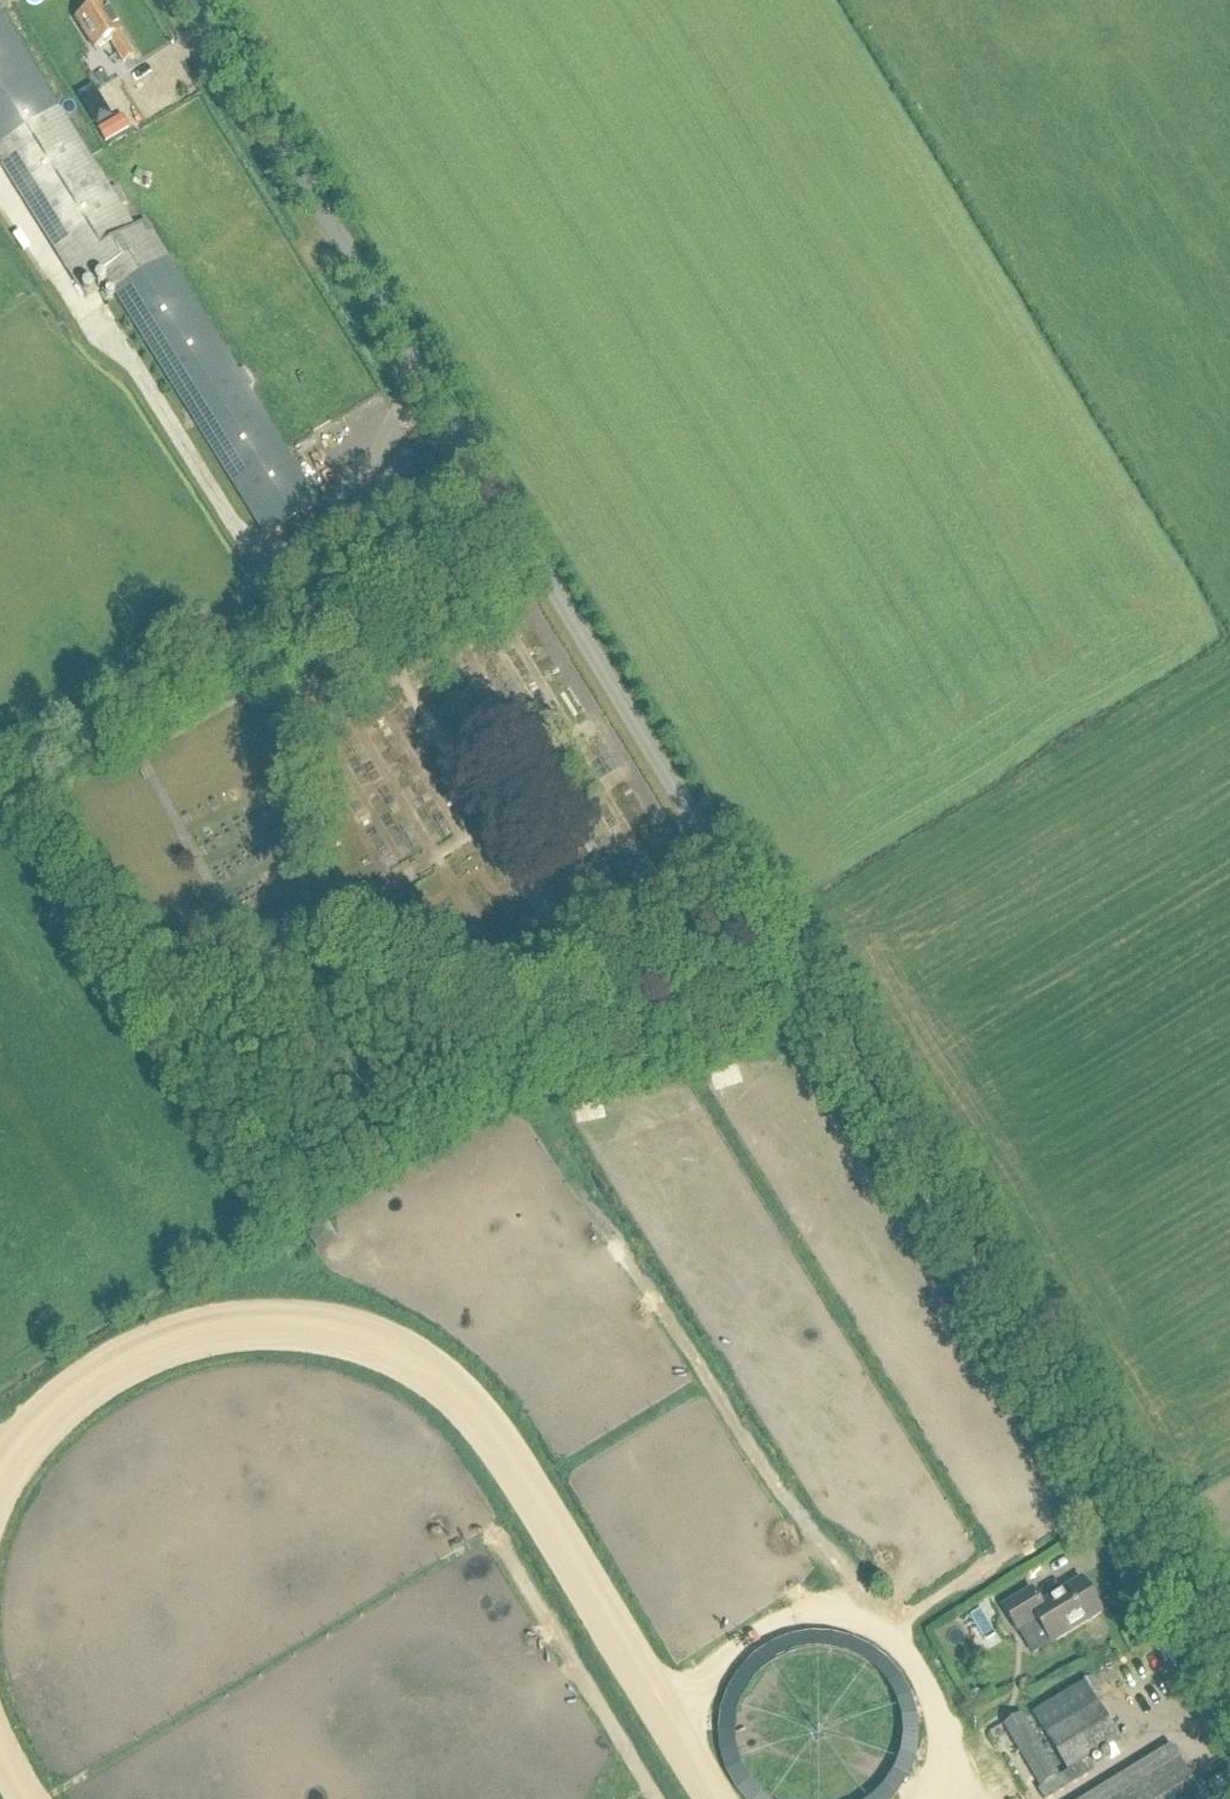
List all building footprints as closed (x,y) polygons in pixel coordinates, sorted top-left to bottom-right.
[(102,5),(75,22),(94,53),(109,44),(122,66),(133,59),(119,38),(121,36),(102,5)] [(80,290),(104,274),(271,538),(323,506),(145,226),(135,232),(0,19),(0,164),(80,290)] [(1031,1592),(1002,1610),(1018,1634),(1036,1623),(1051,1647),(1102,1615),(1080,1581),(1040,1607),(1031,1592)] [(1083,1685),(1032,1716),(1068,1774),(1119,1743),(1083,1685)] [(1022,1716),(1004,1726),(1040,1788),(1058,1778),(1022,1716)] [(1087,1798),(1204,1798),(1171,1746),(1087,1798)]
